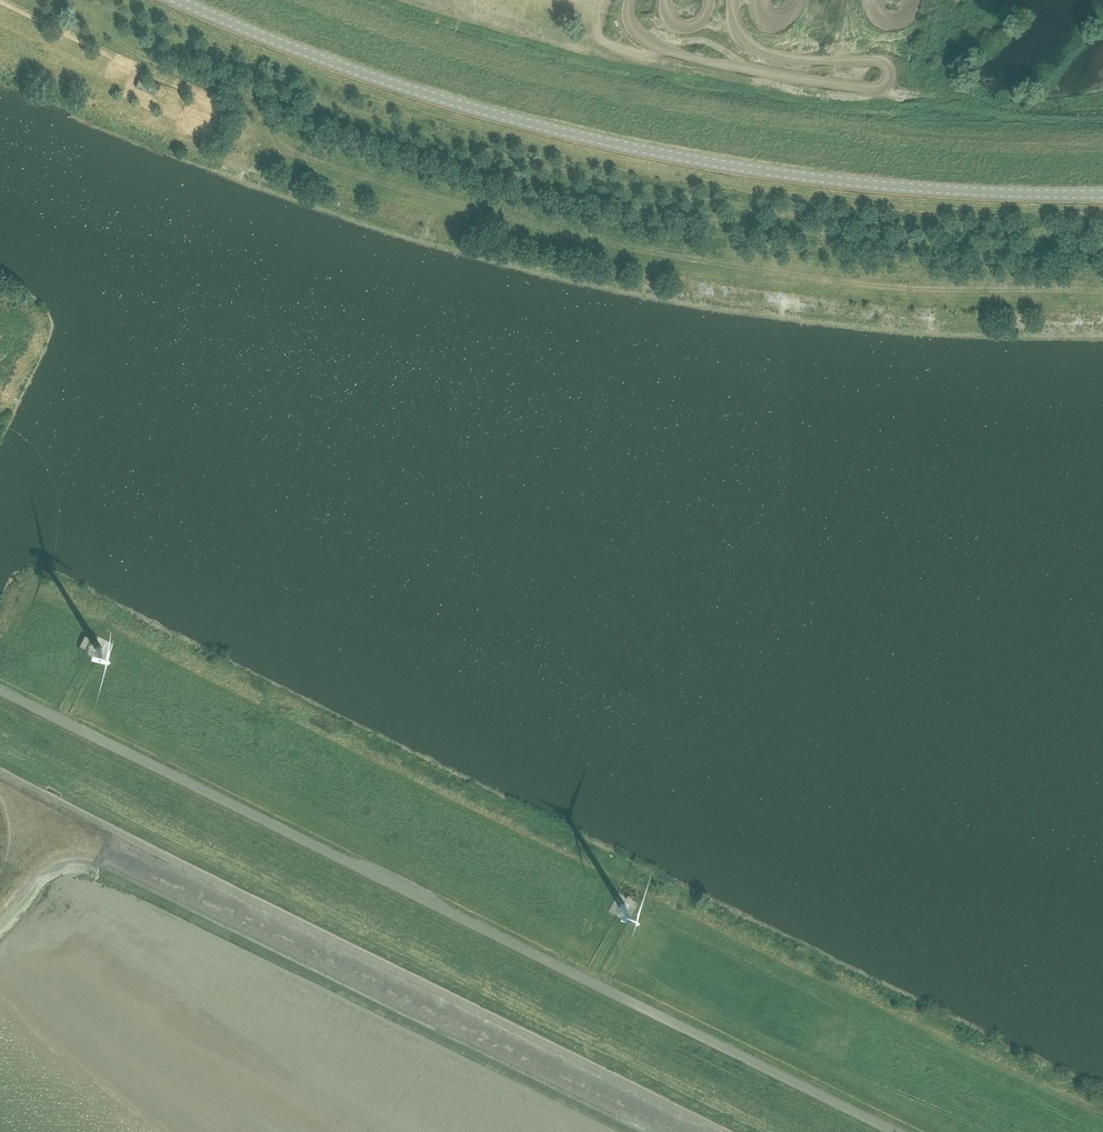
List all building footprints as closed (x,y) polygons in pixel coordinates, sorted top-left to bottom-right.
[(520,2),(518,13),(527,14),(528,3),(520,2)] [(136,88),(156,96),(161,85),(141,76),(136,88)] [(85,654),(104,664),(114,644),(94,635),(85,654)] [(80,646),(85,649),(90,638),(85,636),(80,646)] [(625,905),(628,911),(638,905),(635,899),(625,905)]
